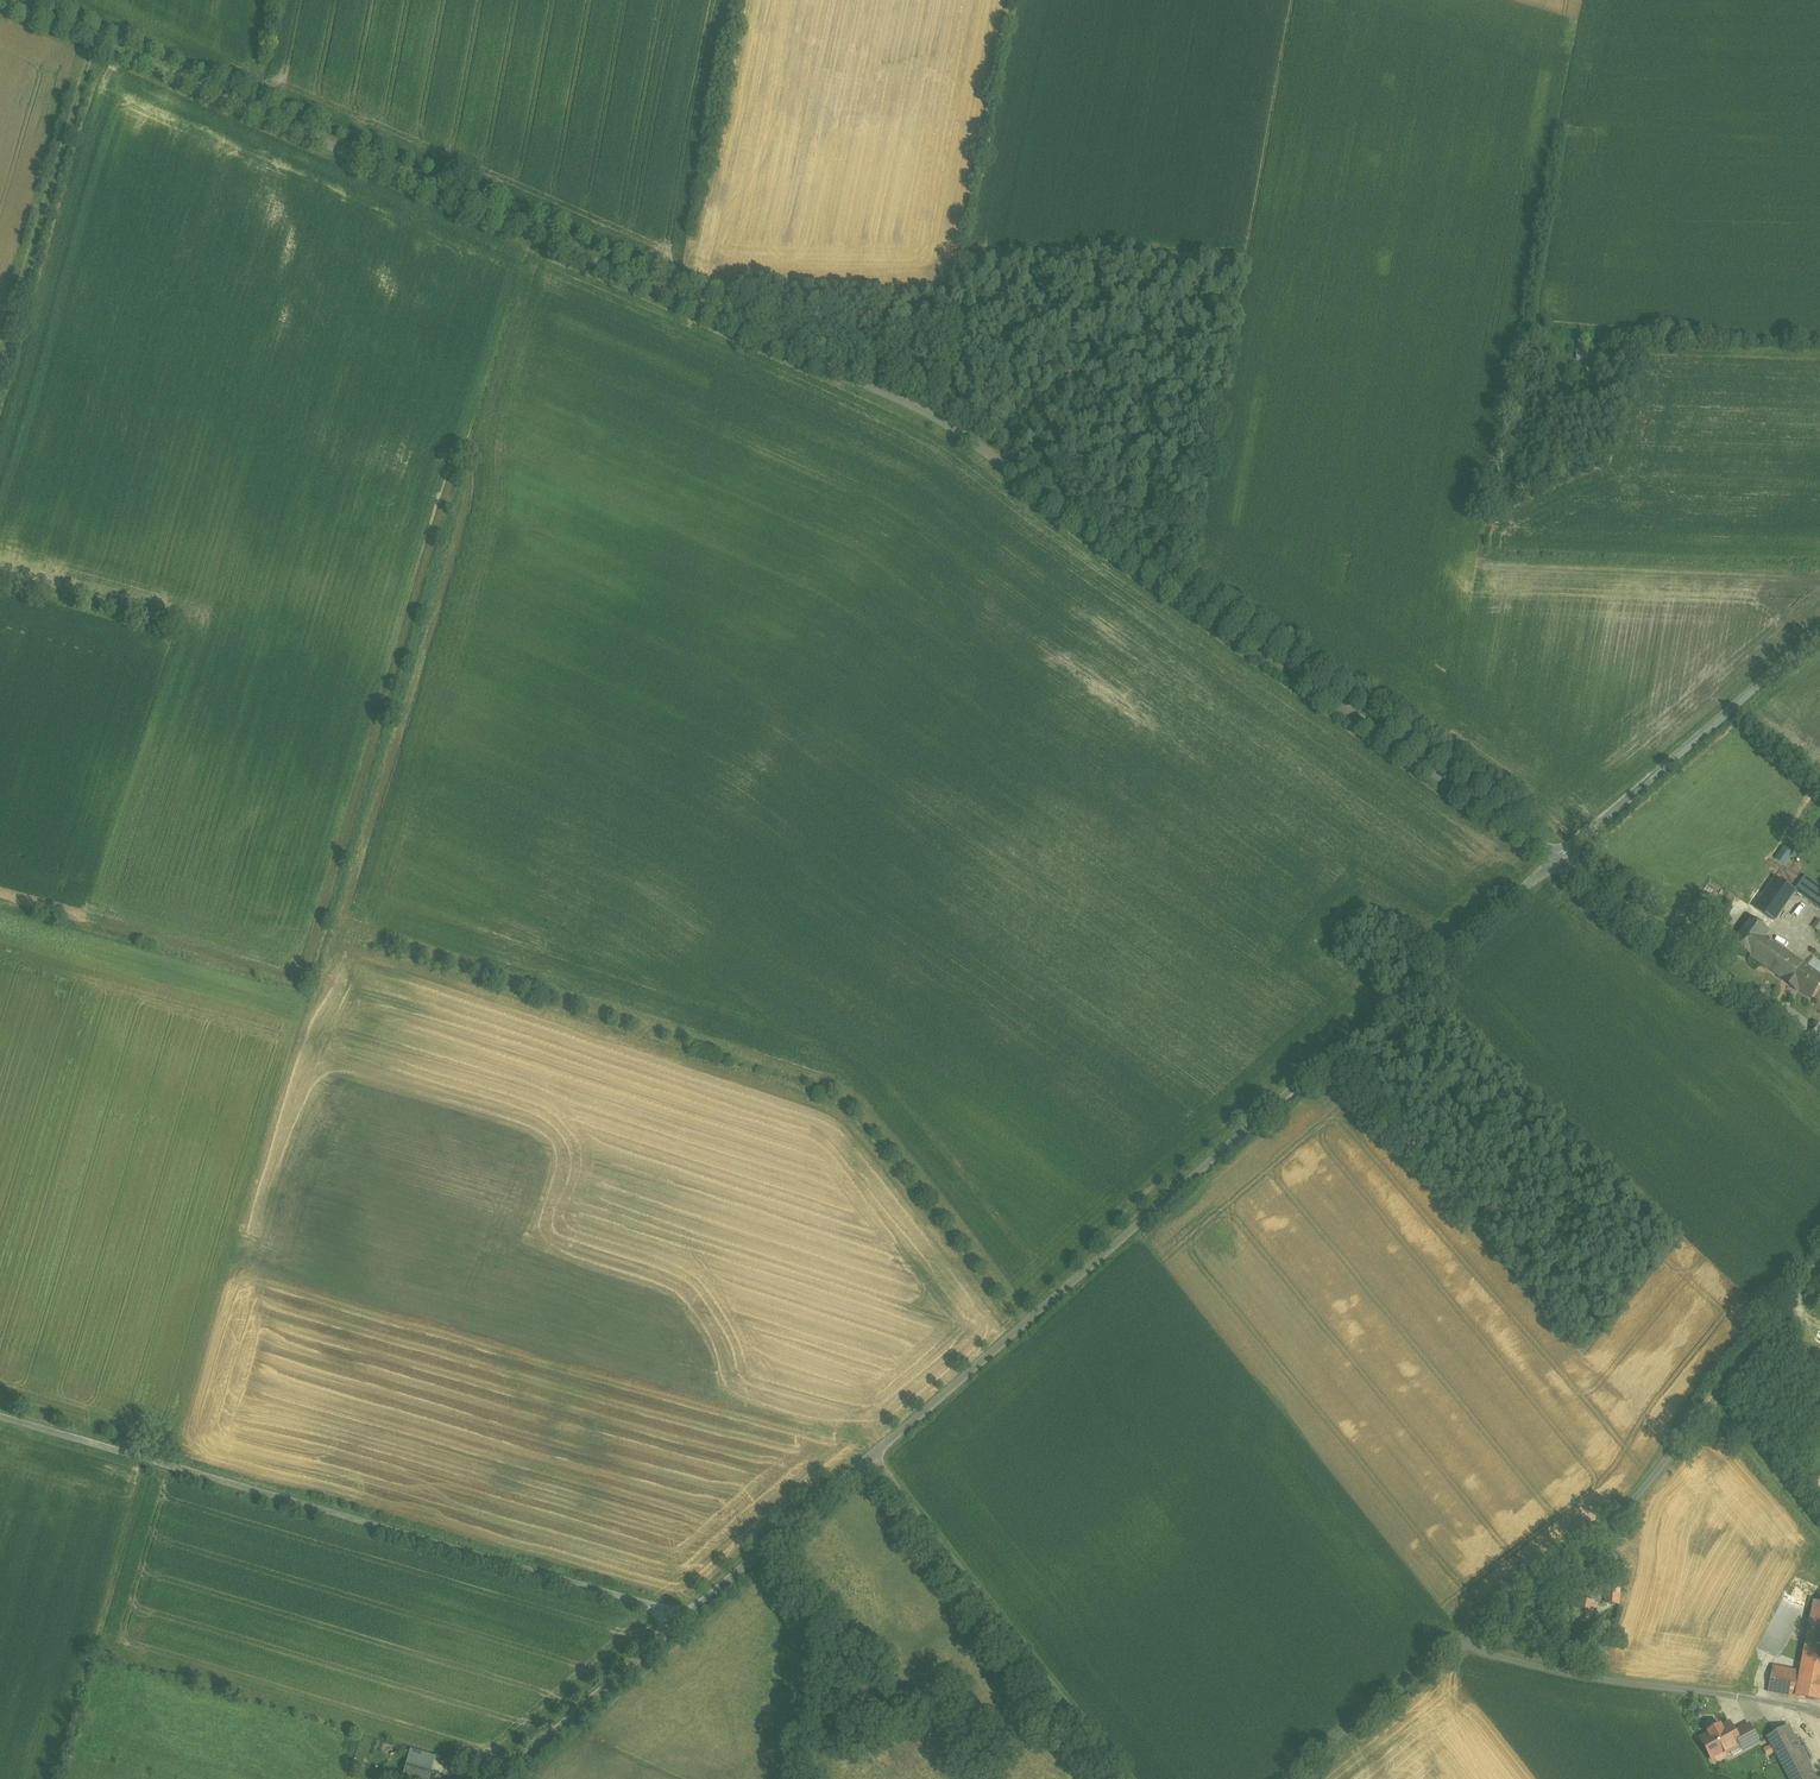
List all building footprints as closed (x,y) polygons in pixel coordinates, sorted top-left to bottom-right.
[(1579,346),(1579,360),(1592,360),(1592,346),(1579,346)] [(1805,877),(1795,891),(1796,891),(1795,892),(1819,909),(1819,888),(1805,877)] [(1777,878),(1756,908),(1774,921),(1795,892),(1796,891),(1795,891),(1777,878)] [(1770,931),(1749,916),(1731,942),(1753,957),(1766,937),(1770,931)] [(1766,937),(1753,957),(1811,998),(1819,986),(1819,975),(1766,937)] [(1620,1605),(1621,1586),(1606,1585),(1605,1604),(1620,1605)] [(1594,1622),(1595,1602),(1568,1601),(1567,1622),(1594,1622)] [(1816,1602),(1802,1673),(1819,1676),(1819,1603),(1816,1602)] [(1774,1668),(1769,1691),(1819,1700),(1819,1676),(1802,1673),(1774,1668)] [(1731,1723),(1701,1739),(1713,1761),(1715,1760),(1719,1761),(1726,1757),(1727,1753),(1741,1745),(1740,1743),(1741,1742),(1736,1732),(1731,1723)] [(1750,1724),(1736,1732),(1741,1742),(1740,1743),(1741,1745),(1744,1751),(1760,1742),(1750,1724)] [(1790,1726),(1768,1738),(1790,1778),(1818,1778),(1790,1726)] [(435,1770),(438,1755),(412,1748),(408,1763),(435,1770)] [(405,1778),(406,1778),(432,1778),(433,1769),(407,1766),(405,1778)]
